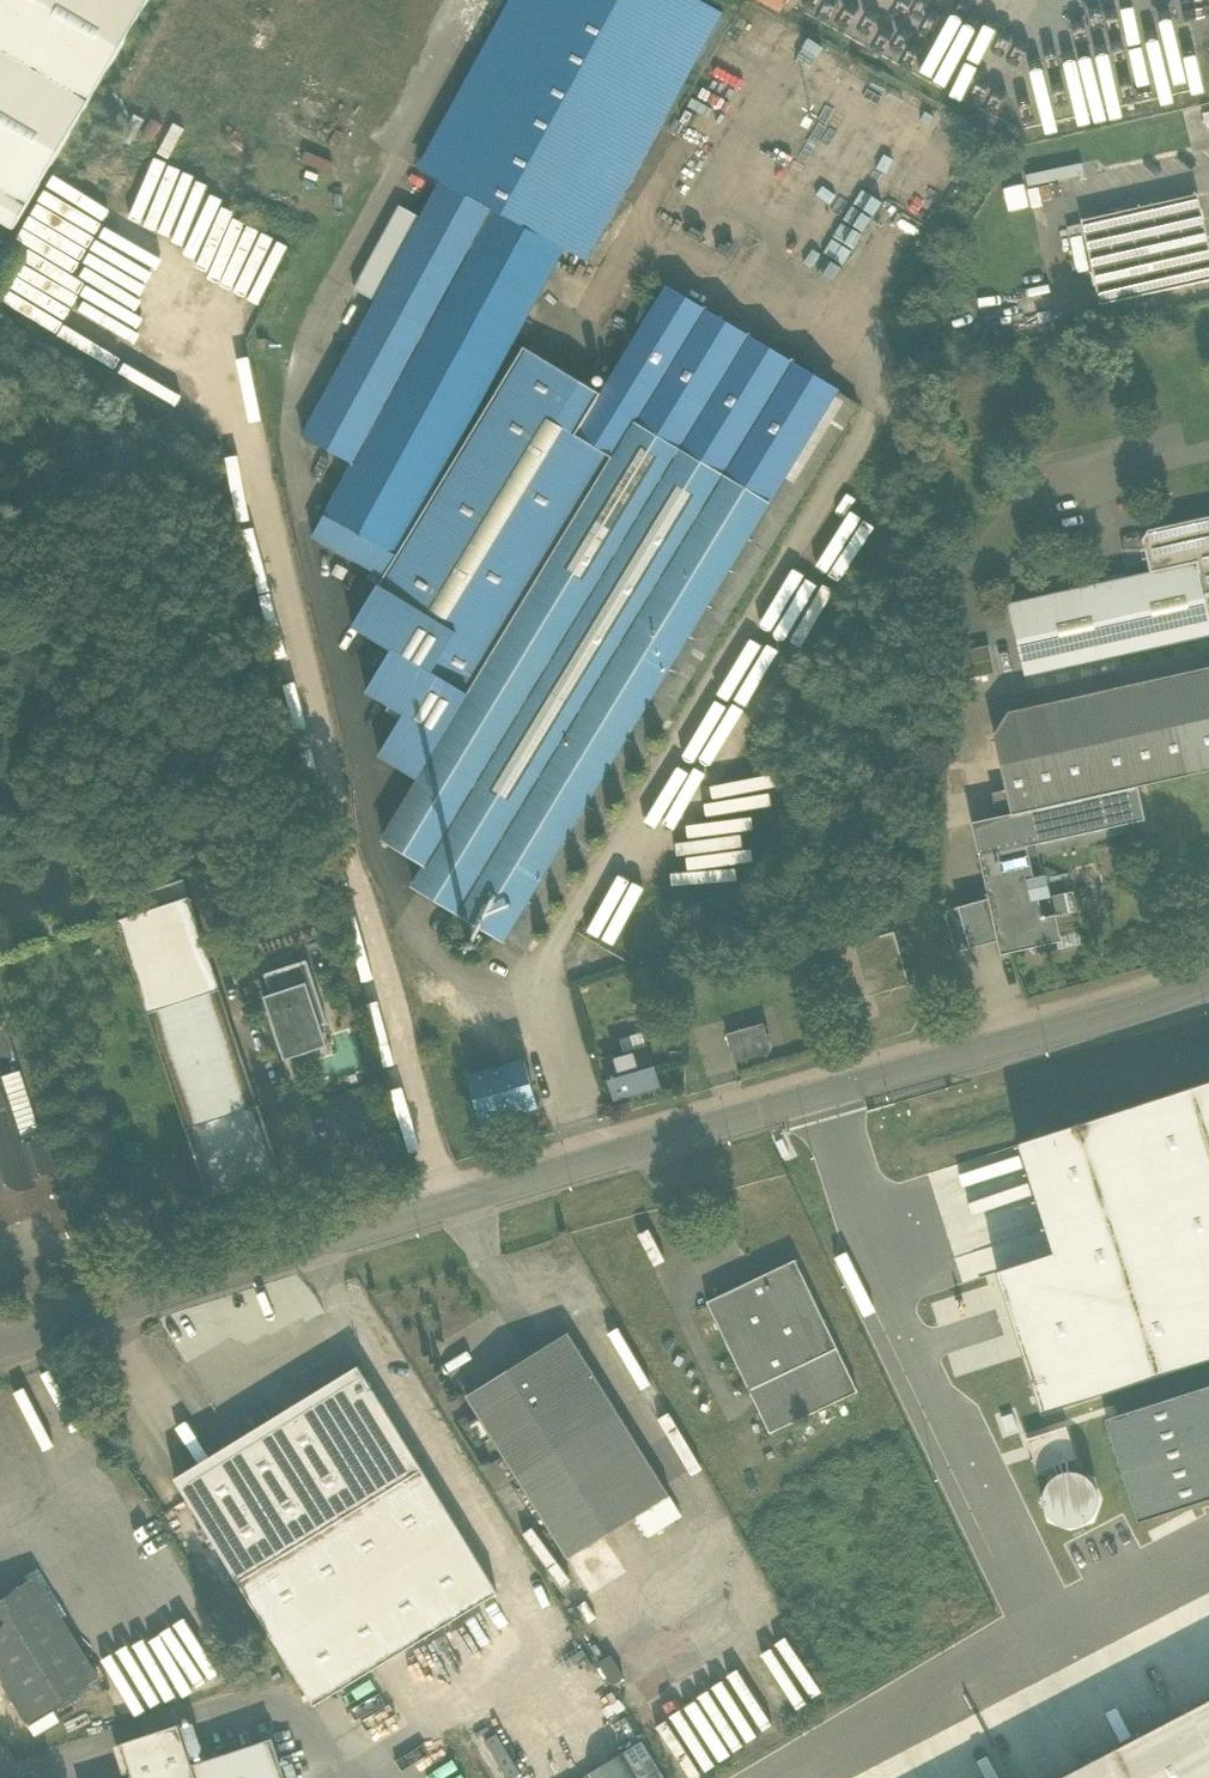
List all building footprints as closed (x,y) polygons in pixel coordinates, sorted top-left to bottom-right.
[(13,230),(149,0),(0,0),(0,222),(13,230)] [(444,182),(564,247),(567,242),(592,255),(724,13),(700,0),(512,0),(423,163),(447,176),(444,182)] [(782,9),(786,0),(758,0),(782,9)] [(396,554),(564,247),(444,182),(424,219),(378,302),(304,437),(353,464),(325,516),(396,554)] [(1101,305),(1208,281),(1208,241),(1199,195),(1082,221),(1101,305)] [(355,290),(378,302),(424,219),(401,206),(355,290)] [(414,886),(504,941),(838,391),(668,288),(579,435),(616,457),(469,699),(419,780),(384,839),(427,866),(414,886)] [(385,577),(380,586),(456,632),(430,674),(469,699),(616,457),(579,435),(577,434),(601,394),(525,347),(398,556),(385,577)] [(859,404),(838,391),(504,941),(525,953),(859,404)] [(313,537),(385,577),(398,556),(396,554),(325,516),(313,537)] [(1205,596),(1208,595),(1208,518),(1149,531),(1143,540),(1151,573),(1198,563),(1205,596)] [(1026,676),(1208,635),(1208,612),(1205,596),(1198,563),(1151,573),(1010,605),(1026,676)] [(333,574),(344,580),(349,570),(338,565),(333,574)] [(419,780),(469,699),(430,674),(456,632),(380,586),(379,585),(353,628),(392,651),(367,692),(405,715),(380,756),(419,780)] [(1177,675),(1199,773),(1208,771),(1208,668),(1177,675)] [(993,794),(998,817),(1138,787),(1199,773),(1177,675),(1009,713),(994,736),(1007,791),(993,794)] [(790,711),(921,794),(942,761),(936,757),(811,678),(790,711)] [(1146,821),(1138,787),(998,817),(972,823),(980,857),(1028,847),(1146,821)] [(1044,918),(1053,916),(1039,853),(1148,829),(1146,821),(1028,847),(1044,918)] [(999,941),(1002,955),(1063,941),(1057,915),(1053,916),(1044,918),(1028,847),(980,857),(989,899),(999,941)] [(119,921),(149,1013),(221,990),(191,897),(119,921)] [(960,907),(971,948),(999,941),(989,899),(960,907)] [(944,911),(956,953),(971,948),(960,907),(944,911)] [(854,944),(868,997),(910,985),(895,932),(854,944)] [(265,997),(269,1010),(275,1008),(285,1038),(322,1026),(329,1024),(308,960),(265,974),(271,994),(265,997)] [(149,1013),(209,1198),(282,1174),(221,990),(149,1013)] [(328,1046),(322,1026),(285,1038),(275,1008),(269,1010),(285,1060),(292,1058),(328,1046)] [(727,1034),(735,1063),(772,1052),(763,1024),(727,1034)] [(620,1039),(625,1056),(647,1049),(642,1032),(620,1039)] [(658,1085),(647,1049),(625,1056),(606,1061),(616,1097),(658,1085)] [(470,1077),(483,1123),(538,1107),(525,1061),(470,1077)] [(9,1112),(0,1084),(0,1115),(9,1112)] [(1208,1361),(1208,1084),(1019,1145),(1054,1254),(997,1272),(1043,1415),(1208,1361)] [(32,1184),(31,1179),(19,1144),(9,1112),(0,1115),(0,1195),(32,1184)] [(19,1144),(31,1179),(54,1171),(43,1136),(19,1144)] [(707,1302),(750,1391),(838,1349),(795,1260),(707,1302)] [(475,1406),(500,1447),(580,1397),(604,1382),(579,1342),(475,1406)] [(858,1392),(838,1349),(750,1391),(770,1434),(858,1392)] [(176,1479),(239,1583),(423,1470),(359,1367),(215,1455),(227,1475),(190,1498),(177,1478),(176,1479)] [(641,1440),(604,1382),(580,1397),(617,1455),(641,1440)] [(1107,1420),(1140,1522),(1208,1500),(1208,1387),(1107,1420)] [(500,1447),(576,1567),(679,1502),(641,1440),(617,1455),(580,1397),(500,1447)] [(1002,1417),(1006,1431),(1018,1427),(1012,1413),(1002,1417)] [(1028,1439),(1038,1471),(1077,1458),(1067,1426),(1028,1439)] [(157,1437),(171,1465),(181,1459),(166,1432),(157,1437)] [(227,1475),(215,1455),(177,1478),(190,1498),(227,1475)] [(498,1594),(423,1470),(239,1583),(315,1706),(498,1594)] [(1077,1472),(1060,1474),(1047,1486),(1044,1502),(1051,1518),(1066,1526),(1083,1524),(1096,1512),(1099,1495),(1092,1480),(1077,1472)] [(27,1724),(98,1680),(36,1580),(0,1602),(0,1679),(27,1724)] [(1059,1777),(1208,1777),(1208,1700),(1059,1777)] [(192,1765),(179,1725),(123,1744),(134,1777),(196,1777),(192,1765)] [(192,1765),(196,1777),(285,1777),(272,1739),(192,1765)]
